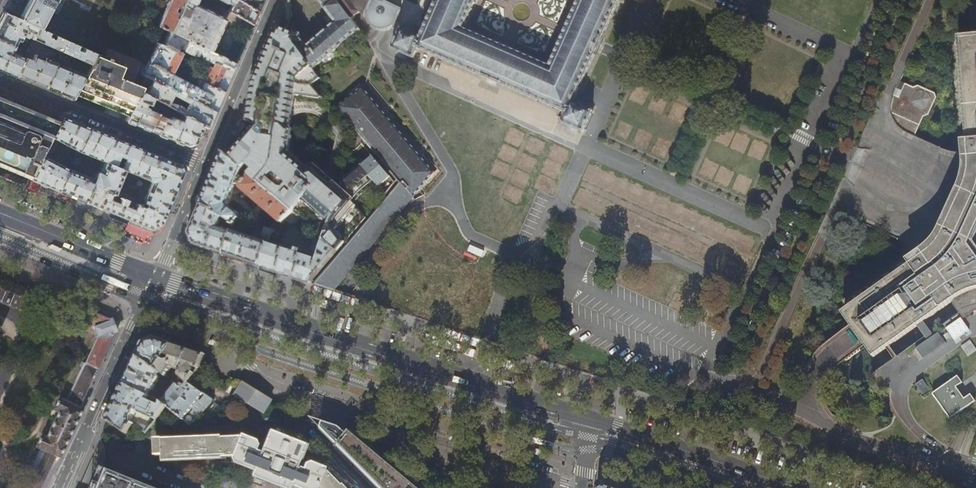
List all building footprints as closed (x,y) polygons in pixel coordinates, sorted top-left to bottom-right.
[(39,28),(49,8),(56,12),(60,4),(53,1),(54,0),(28,0),(23,9),(20,14),(18,19),(36,27),(39,28)] [(158,26),(167,30),(169,31),(170,32),(178,14),(175,12),(176,10),(177,10),(178,8),(180,9),(185,1),(184,0),(170,0),(158,26)] [(209,51),(225,19),(196,4),(197,0),(184,0),(185,1),(180,9),(178,14),(170,32),(184,38),(209,51)] [(253,25),(254,23),(259,12),(238,0),(220,0),(226,3),(228,3),(231,5),(227,11),(232,13),(253,25)] [(259,12),(264,0),(238,0),(259,12)] [(336,22),(337,21),(341,25),(350,17),(337,0),(318,0),(336,22)] [(365,16),(367,16),(367,18),(368,19),(369,21),(370,23),(372,24),(373,26),(372,29),(374,30),(375,30),(378,31),(380,32),(383,32),(385,31),(388,31),(391,29),(389,26),(392,25),(393,24),(394,23),(396,21),(401,10),(379,0),(354,0),(365,16)] [(422,32),(421,34),(418,32),(418,34),(415,33),(415,32),(414,32),(409,30),(408,29),(407,29),(402,27),(400,32),(399,31),(393,44),(394,45),(392,48),(411,57),(414,58),(419,48),(559,111),(557,116),(563,119),(561,122),(583,132),(584,129),(585,129),(592,115),(591,115),(593,111),(574,102),(619,0),(581,0),(552,66),(551,68),(461,29),(473,0),(437,0),(422,32)] [(36,27),(18,19),(3,13),(0,19),(0,40),(14,45),(16,40),(28,45),(31,38),(36,27)] [(310,45),(298,31),(290,42),(312,70),(336,49),(359,29),(350,17),(341,25),(337,21),(336,22),(323,33),(310,45)] [(311,284),(341,247),(333,233),(334,226),(354,207),(324,178),(315,169),(306,172),(289,156),(293,128),(291,127),(292,115),(297,83),(312,70),(290,42),(298,31),(287,28),(278,25),(264,54),(252,81),(248,113),(247,120),(253,121),(256,124),(233,150),(228,156),(242,168),(246,164),(253,170),(250,175),(292,212),(293,213),(306,199),(329,220),(323,240),(316,259),(267,243),(259,267),(285,275),(293,278),(311,284)] [(60,51),(65,40),(39,28),(36,27),(31,38),(60,51)] [(157,42),(141,74),(146,77),(164,86),(215,112),(220,99),(236,65),(217,55),(209,51),(184,38),(170,32),(169,31),(163,44),(163,45),(157,42)] [(975,37),(961,39),(972,140),(967,141),(968,147),(969,152),(969,167),(968,174),(966,179),(965,184),(963,189),(944,230),(941,236),(936,243),(930,248),(923,255),(917,260),(912,264),(914,267),(848,314),(878,357),(921,326),(929,337),(932,341),(922,349),(924,351),(930,360),(952,344),(946,336),(943,333),(939,336),(936,332),(928,321),(958,299),(960,302),(957,304),(963,312),(968,319),(968,320),(973,317),(975,316),(975,37)] [(14,45),(0,40),(0,70),(1,70),(15,76),(23,56),(15,53),(11,56),(8,54),(12,51),(14,46),(14,45)] [(90,65),(96,54),(65,40),(60,51),(90,65)] [(23,56),(15,76),(18,77),(44,88),(55,63),(47,60),(47,59),(33,53),(30,59),(23,56)] [(96,53),(96,54),(90,65),(84,75),(75,94),(103,105),(108,107),(121,113),(127,115),(139,91),(142,86),(145,80),(146,77),(141,74),(137,72),(132,83),(118,77),(122,66),(110,62),(111,60),(96,53)] [(64,67),(55,63),(44,88),(68,98),(72,99),(75,94),(84,75),(75,72),(76,71),(64,66),(64,67)] [(361,143),(311,85),(319,78),(312,70),(297,83),(292,115),(299,112),(305,112),(311,113),(316,115),(317,115),(339,137),(338,139),(351,154),(361,143)] [(147,89),(142,86),(139,91),(162,103),(180,113),(201,125),(208,128),(211,120),(215,112),(164,86),(146,77),(145,80),(150,83),(147,89)] [(925,136),(941,96),(903,81),(888,122),(925,136)] [(361,87),(337,108),(400,183),(313,284),(324,288),(332,290),(432,173),(361,87)] [(162,103),(139,91),(127,115),(125,121),(142,128),(187,146),(190,145),(194,143),(200,128),(201,125),(180,113),(178,116),(173,114),(172,116),(155,109),(156,106),(158,107),(160,106),(162,103)] [(0,97),(0,167),(29,179),(59,122),(52,118),(43,115),(22,106),(0,97)] [(59,184),(67,169),(51,161),(51,155),(59,141),(77,151),(89,128),(62,117),(59,122),(29,179),(41,184),(43,185),(57,191),(59,184)] [(113,194),(123,170),(131,173),(141,149),(110,137),(89,128),(77,151),(102,161),(97,172),(94,171),(91,178),(68,169),(67,169),(59,184),(57,191),(79,200),(84,201),(91,185),(113,194)] [(329,173),(324,178),(354,207),(334,226),(333,233),(341,247),(386,194),(379,186),(361,165),(351,154),(338,139),(329,173)] [(139,205),(164,215),(182,172),(179,164),(176,163),(159,156),(141,149),(131,173),(147,179),(147,181),(149,182),(139,205)] [(236,182),(239,175),(242,168),(228,156),(222,152),(209,184),(206,191),(200,205),(216,213),(222,217),(233,225),(233,226),(234,226),(235,223),(234,223),(236,218),(237,218),(238,212),(237,212),(230,205),(228,202),(229,201),(230,201),(237,184),(236,183),(236,182)] [(364,162),(361,165),(379,186),(389,177),(371,155),(364,162)] [(75,156),(71,163),(75,166),(79,158),(75,156)] [(239,175),(236,182),(241,185),(242,187),(282,223),(285,220),(292,212),(250,175),(246,180),(239,175)] [(41,184),(29,179),(26,186),(38,191),(41,184)] [(139,205),(113,194),(91,185),(84,201),(105,210),(128,220),(148,228),(160,223),(164,215),(139,205)] [(214,252),(224,255),(231,232),(224,229),(225,227),(222,226),(221,228),(218,227),(222,217),(216,213),(200,205),(194,221),(189,234),(194,245),(211,251),(214,252)] [(292,212),(285,220),(289,224),(296,224),(300,219),(293,213),(292,212)] [(148,228),(128,220),(126,227),(146,236),(148,228)] [(249,263),(259,267),(267,243),(270,235),(278,227),(274,223),(269,229),(265,228),(264,229),(261,235),(263,237),(261,241),(232,231),(231,232),(224,255),(242,261),(249,263)] [(56,458),(59,459),(84,406),(82,402),(115,332),(113,326),(111,320),(97,315),(90,312),(86,310),(81,322),(93,328),(97,338),(84,363),(65,403),(57,400),(52,411),(57,413),(45,438),(40,436),(34,448),(39,450),(22,487),(42,487),(56,458)] [(156,331),(154,337),(172,343),(174,337),(156,331)] [(173,343),(172,343),(166,341),(154,337),(143,342),(137,354),(136,356),(144,360),(156,369),(159,363),(153,359),(155,359),(156,358),(157,357),(161,360),(163,358),(165,355),(173,343)] [(968,357),(975,352),(975,348),(972,340),(962,346),(968,357)] [(196,351),(173,343),(165,355),(172,357),(171,360),(166,360),(163,358),(161,360),(159,363),(156,369),(162,373),(166,376),(171,368),(173,368),(181,371),(180,376),(187,382),(185,382),(183,385),(186,387),(189,383),(201,366),(203,360),(205,353),(196,351)] [(162,373),(156,369),(144,360),(136,356),(128,373),(123,384),(148,396),(151,397),(159,380),(162,373)] [(963,383),(958,376),(933,394),(950,418),(975,401),(971,395),(965,399),(956,387),(963,383)] [(925,380),(918,385),(923,394),(931,390),(925,380)] [(254,406),(264,412),(271,402),(272,400),(252,388),(243,382),(242,384),(235,394),(245,400),(254,406)] [(203,393),(189,383),(186,387),(183,385),(182,384),(179,384),(179,386),(177,384),(175,386),(170,392),(168,395),(163,400),(161,402),(167,406),(183,419),(192,407),(195,409),(192,413),(197,417),(208,405),(199,399),(203,393)] [(148,396),(123,384),(117,398),(106,419),(108,421),(127,433),(132,423),(133,418),(136,410),(156,419),(167,406),(161,402),(159,405),(147,399),(148,396)] [(322,428),(361,469),(380,487),(417,487),(345,427),(339,424),(326,420),(322,428)] [(137,426),(146,432),(149,427),(139,423),(137,426)] [(343,484),(342,485),(327,470),(328,468),(312,462),(308,464),(306,469),(300,466),(308,445),(299,441),(301,435),(285,429),(283,434),(273,430),(264,452),(258,450),(260,445),(259,440),(243,434),(242,436),(221,438),(221,436),(163,441),(163,439),(154,440),(156,458),(163,457),(163,463),(223,459),(223,457),(234,456),(234,458),(236,463),(256,471),(254,476),(285,487),(292,487),(293,485),(301,487),(347,487),(343,484)] [(104,485),(96,483),(94,487),(151,487),(109,471),(104,485)]
